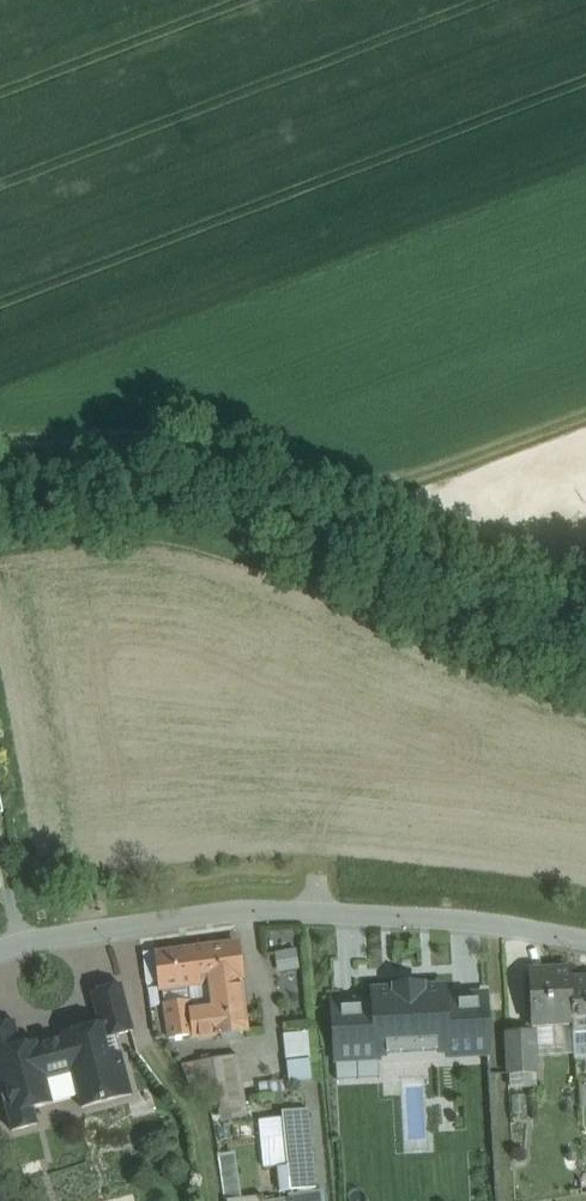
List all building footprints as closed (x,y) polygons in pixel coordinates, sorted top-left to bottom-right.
[(236,943),(209,946),(213,981),(186,985),(188,1001),(165,1004),(170,1037),(194,1034),(194,1038),(246,1031),(239,977),(241,977),(236,943)] [(364,945),(313,949),(318,1003),(344,1001),(345,1004),(367,1003),(364,945)] [(186,985),(213,981),(209,946),(159,952),(163,987),(186,985)] [(277,970),(298,965),(295,946),(273,951),(277,970)] [(489,955),(407,958),(411,1035),(466,1032),(492,1031),(489,955)] [(570,969),(529,971),(531,1021),(573,1019),(571,980),(570,969)] [(571,980),(573,1019),(573,1030),(585,1029),(585,980),(571,980)] [(99,1021),(105,1038),(133,1030),(121,984),(91,992),(99,1021)] [(344,1001),(318,1003),(322,1045),(370,1041),(367,1003),(345,1004),(344,1001)] [(21,1045),(14,1020),(0,1024),(0,1064),(24,1057),(21,1045)] [(12,1131),(38,1124),(33,1108),(53,1103),(46,1077),(72,1070),(82,1108),(132,1095),(121,1053),(110,1056),(105,1038),(99,1021),(80,1026),(81,1030),(62,1035),(63,1038),(37,1045),(36,1041),(21,1045),(24,1057),(0,1064),(0,1065),(3,1076),(0,1077),(0,1086),(12,1131)] [(308,1030),(283,1031),(286,1076),(310,1075),(308,1030)] [(492,1031),(466,1032),(468,1064),(471,1064),(470,1090),(491,1091),(492,1031)] [(534,1031),(507,1032),(509,1074),(536,1072),(534,1031)] [(208,1082),(214,1118),(248,1112),(238,1052),(183,1061),(187,1085),(208,1082)] [(468,1064),(437,1064),(437,1070),(403,1069),(402,1101),(491,1103),(491,1091),(470,1090),(471,1064),(468,1064)] [(308,1109),(282,1111),(287,1165),(278,1166),(280,1191),(316,1188),(308,1109)]
